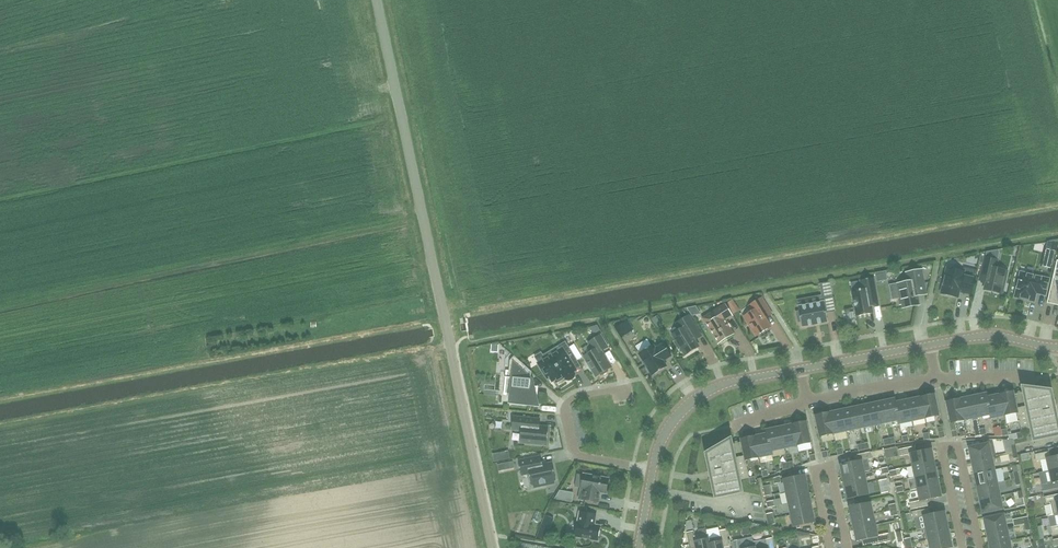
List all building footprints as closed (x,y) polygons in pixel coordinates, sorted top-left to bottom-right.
[(986,282),(984,290),(1002,294),(1008,271),(996,268),(997,260),(985,258),(980,280),(986,282)] [(1047,303),(1057,305),(1057,260),(1056,260),(1047,303)] [(964,268),(963,272),(947,268),(941,294),(957,297),(959,289),(963,290),(963,292),(972,294),(977,271),(964,268)] [(903,304),(903,308),(919,305),(917,295),(926,294),(921,270),(907,273),(908,282),(899,284),(901,297),(899,297),(900,304),(903,304)] [(1021,273),(1015,296),(1033,301),(1035,292),(1045,294),(1048,279),(1021,273)] [(852,291),(857,316),(872,313),(871,307),(878,305),(873,278),(861,281),(862,290),(852,291)] [(829,283),(820,285),(823,299),(832,298),(829,283)] [(761,298),(749,306),(753,311),(744,316),(756,335),(770,327),(765,319),(771,315),(761,298)] [(828,322),(824,302),(798,306),(799,312),(796,312),(798,322),(801,322),(802,327),(827,322),(828,322)] [(725,304),(703,318),(718,343),(733,334),(724,320),(732,316),(725,304)] [(699,347),(695,341),(702,337),(689,316),(677,323),(681,329),(672,335),(676,341),(675,342),(679,348),(680,347),(685,355),(699,347)] [(621,338),(628,334),(622,324),(615,328),(621,338)] [(591,327),(595,333),(600,330),(597,325),(591,327)] [(608,347),(601,336),(589,343),(592,349),(590,350),(592,352),(584,357),(588,362),(586,364),(591,371),(593,370),(596,376),(600,374),(601,376),(608,371),(607,369),(611,367),(601,351),(608,347)] [(574,356),(566,342),(543,355),(545,359),(538,363),(548,378),(552,375),(557,382),(564,377),(566,379),(569,380),(572,379),(574,377),(574,374),(574,372),(567,360),(574,356)] [(639,353),(652,375),(666,367),(663,361),(671,355),(663,343),(655,348),(653,345),(639,353)] [(506,377),(505,377),(508,378),(507,387),(513,387),(511,402),(535,405),(536,394),(534,394),(535,389),(530,389),(530,387),(532,372),(514,356),(510,361),(509,377),(506,377)] [(1017,412),(1021,430),(1031,428),(1034,440),(1057,435),(1057,427),(1050,391),(1023,388),(1027,406),(1016,408),(1017,412)] [(1017,412),(1016,408),(1013,392),(1000,395),(1004,415),(1017,412)] [(991,418),(986,394),(973,397),(977,417),(990,414),(990,418),(991,418)] [(1004,415),(1000,395),(987,397),(986,394),(991,418),(1004,415)] [(934,395),(921,398),(925,418),(938,415),(934,395)] [(977,417),(973,397),(960,399),(964,420),(977,417)] [(912,421),(925,418),(921,398),(908,400),(912,421)] [(898,424),(899,424),(894,399),(881,402),(885,423),(898,420),(898,424)] [(899,424),(912,421),(908,400),(895,403),(895,399),(894,399),(899,424)] [(964,420),(960,399),(946,402),(950,423),(964,420)] [(872,425),(885,423),(881,402),(868,405),(872,425)] [(859,428),(872,425),(868,405),(855,408),(859,428)] [(846,431),(859,428),(855,408),(842,410),(846,431)] [(833,433),(846,431),(842,410),(829,413),(833,433)] [(820,436),(833,433),(829,413),(815,416),(820,436)] [(520,442),(546,445),(548,427),(539,426),(540,418),(514,416),(512,430),(521,431),(520,442)] [(811,442),(809,433),(806,422),(793,425),(797,445),(811,442)] [(793,425),(780,427),(784,448),(797,445),(793,425)] [(780,427),(767,430),(772,454),(772,451),(784,448),(780,427)] [(767,434),(755,437),(759,457),(772,454),(767,430),(766,430),(767,434)] [(741,439),(745,455),(746,460),(759,457),(755,437),(741,439)] [(731,440),(706,454),(715,497),(742,492),(739,480),(749,478),(746,460),(745,455),(735,458),(731,440)] [(989,443),(969,447),(972,461),(991,457),(989,443)] [(913,466),(934,461),(931,449),(914,453),(912,447),(898,450),(900,456),(910,454),(913,466)] [(1049,451),(1035,454),(1036,461),(1047,459),(1049,471),(1057,469),(1057,456),(1050,458),(1049,451)] [(840,465),(843,476),(864,472),(861,461),(872,459),(870,452),(856,455),(858,461),(840,465)] [(554,480),(556,480),(552,463),(546,464),(546,461),(542,462),(541,456),(518,461),(521,476),(530,474),(532,485),(533,485),(534,488),(555,483),(554,480)] [(991,457),(972,461),(974,474),(994,470),(991,457)] [(783,470),(794,468),(793,461),(782,463),(783,470)] [(934,461),(913,466),(915,477),(936,473),(934,461)] [(1049,471),(1051,482),(1041,485),(1042,491),(1056,488),(1055,482),(1057,481),(1057,469),(1049,471)] [(994,470),(974,474),(977,487),(997,483),(994,470)] [(843,476),(845,487),(866,483),(864,472),(843,476)] [(936,473),(915,477),(918,489),(939,485),(936,473)] [(579,499),(598,502),(600,492),(606,494),(609,478),(584,474),(579,499)] [(786,492),(807,487),(805,475),(783,480),(786,492)] [(781,483),(779,476),(773,479),(774,484),(781,483)] [(866,483),(845,487),(847,499),(869,494),(866,483)] [(997,483),(977,487),(980,500),(1000,496),(997,483)] [(939,485),(918,489),(920,501),(909,503),(911,509),(925,506),(924,500),(941,497),(939,485)] [(807,487),(786,492),(788,503),(810,499),(807,487)] [(572,502),(574,492),(560,490),(554,499),(572,502)] [(1057,514),(1057,494),(1044,497),(1045,504),(1051,503),(1053,515),(1057,514)] [(1000,496),(980,500),(983,513),(1002,509),(1000,496)] [(782,511),(790,510),(791,515),(812,510),(810,499),(788,503),(781,505),(782,511)] [(870,503),(849,507),(852,519),(873,514),(870,503)] [(898,514),(895,503),(888,505),(891,516),(898,514)] [(923,529),(947,524),(944,512),(927,515),(925,509),(911,512),(913,519),(923,517),(926,528),(923,528),(923,529)] [(812,510),(791,515),(793,527),(815,523),(812,510)] [(579,512),(575,537),(598,541),(600,526),(594,525),(596,515),(579,512)] [(775,524),(773,512),(765,514),(768,525),(775,524)] [(873,514),(852,519),(854,530),(875,525),(873,514)] [(984,519),(987,532),(1006,528),(1004,514),(984,519)] [(1027,516),(1013,519),(1014,526),(1024,524),(1025,530),(1030,529),(1027,516)] [(550,523),(546,538),(550,539),(555,525),(550,523)] [(947,524),(923,529),(926,540),(949,535),(947,524)] [(875,525),(854,530),(856,541),(874,537),(875,544),(889,541),(888,534),(877,536),(875,525)] [(707,534),(706,534),(705,528),(698,530),(699,535),(695,536),(694,531),(686,532),(689,546),(696,545),(696,547),(710,547),(707,534)] [(987,532),(989,545),(1009,541),(1006,528),(987,532)] [(726,529),(719,531),(720,536),(708,539),(707,534),(710,547),(723,547),(722,545),(729,543),(726,529)] [(926,540),(926,541),(928,540),(930,547),(949,547),(952,547),(949,535),(926,540)] [(753,542),(754,547),(774,547),(772,538),(765,539),(753,542)] [(903,539),(905,547),(912,547),(910,538),(903,539)] [(740,540),(733,541),(734,547),(741,547),(740,540)]
